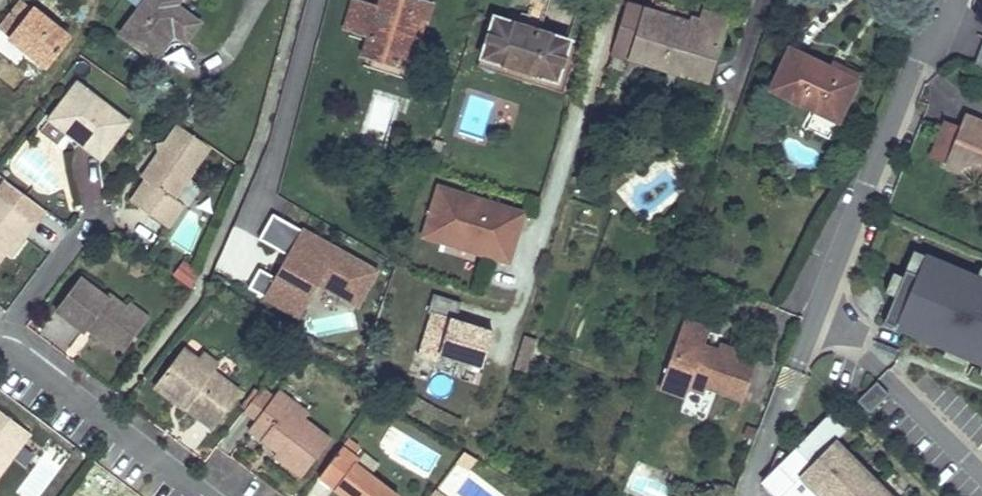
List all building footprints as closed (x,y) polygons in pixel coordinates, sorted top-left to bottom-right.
[(119,35),(152,59),(172,33),(183,42),(196,24),(173,6),(166,1),(166,0),(146,0),(119,35)] [(374,26),(380,10),(377,9),(353,1),(343,30),(367,38),(361,57),(376,61),(377,57),(391,61),(390,62),(398,64),(398,63),(409,66),(414,50),(412,49),(421,23),(425,24),(431,5),(414,0),(393,0),(384,29),(374,26)] [(377,9),(380,10),(374,26),(384,29),(393,0),(380,0),(377,9)] [(45,68),(67,39),(31,9),(20,2),(0,27),(0,32),(11,40),(14,37),(28,48),(25,52),(45,68)] [(643,11),(625,5),(610,54),(628,59),(643,11)] [(722,28),(699,21),(696,32),(689,30),(690,25),(643,11),(628,59),(684,77),(688,63),(709,69),(722,28)] [(699,21),(722,28),(725,19),(702,12),(699,21)] [(516,26),(537,33),(540,23),(519,16),(516,26)] [(516,26),(492,18),(480,58),(554,81),(567,42),(537,33),(516,26)] [(689,30),(696,32),(699,21),(692,19),(690,25),(689,30)] [(11,40),(25,52),(28,48),(14,37),(11,40)] [(828,69),(788,50),(769,89),(836,122),(852,87),(826,74),(828,69)] [(709,69),(688,63),(684,77),(705,83),(709,69)] [(826,74),(852,87),(855,82),(828,69),(826,74)] [(128,126),(75,85),(47,121),(101,162),(128,126)] [(965,117),(963,121),(981,129),(981,124),(965,117)] [(963,121),(944,167),(968,176),(970,172),(981,177),(981,129),(963,121)] [(212,148),(181,127),(143,180),(147,183),(131,205),(165,230),(182,209),(173,203),(212,148)] [(46,151),(18,159),(24,178),(38,174),(44,192),(63,187),(70,211),(81,208),(69,168),(52,173),(46,151)] [(437,187),(421,238),(446,245),(448,238),(477,247),(475,254),(508,264),(513,245),(505,243),(508,233),(516,236),(523,214),(437,187)] [(2,259),(18,240),(22,244),(34,229),(0,201),(0,262),(2,259)] [(361,306),(380,264),(269,213),(257,239),(283,251),(272,275),(257,268),(245,294),(298,318),(314,285),(361,306)] [(508,233),(505,243),(513,245),(516,236),(508,233)] [(448,238),(446,245),(475,254),(477,247),(448,238)] [(7,263),(22,244),(18,240),(2,259),(7,263)] [(913,249),(882,324),(981,366),(981,277),(913,249)] [(190,286),(199,269),(180,259),(171,275),(190,286)] [(102,300),(80,283),(55,315),(81,335),(90,323),(97,329),(93,335),(118,354),(139,328),(123,316),(127,311),(106,295),(102,300)] [(439,354),(481,367),(492,333),(454,322),(460,303),(432,295),(426,314),(431,315),(418,355),(437,361),(439,354)] [(149,315),(133,303),(127,311),(123,316),(139,328),(149,315)] [(479,374),(481,367),(439,354),(437,361),(418,355),(431,315),(426,314),(411,364),(460,379),(462,369),(479,374)] [(704,387),(741,401),(756,360),(719,346),(718,350),(714,361),(699,355),(703,345),(708,332),(682,322),(658,388),(684,398),(688,388),(701,393),(704,387)] [(699,355),(714,361),(718,350),(703,345),(699,355)] [(217,363),(202,353),(196,361),(182,350),(158,382),(187,405),(185,408),(211,428),(239,391),(212,371),(217,363)] [(873,380),(855,400),(868,412),(886,393),(873,380)] [(187,405),(158,382),(153,388),(183,411),(187,405)] [(247,432),(262,443),(267,437),(281,446),(276,453),(275,453),(272,458),(299,478),(327,440),(302,421),(286,409),(291,403),(277,392),(269,403),(254,423),(247,432)] [(269,403),(257,394),(242,413),(254,423),(269,403)] [(307,415),(291,403),(286,409),(302,421),(307,415)] [(0,413),(0,474),(29,435),(0,413)] [(840,435),(826,420),(789,458),(775,452),(759,490),(765,495),(884,495),(831,444),(840,435)] [(281,446),(267,437),(262,443),(275,453),(276,453),(281,446)] [(346,442),(317,479),(339,495),(394,495),(355,466),(358,462),(352,457),(357,450),(346,442)] [(476,461),(463,453),(457,462),(469,471),(476,461)] [(644,495),(667,495),(675,480),(638,463),(626,487),(644,495)]
